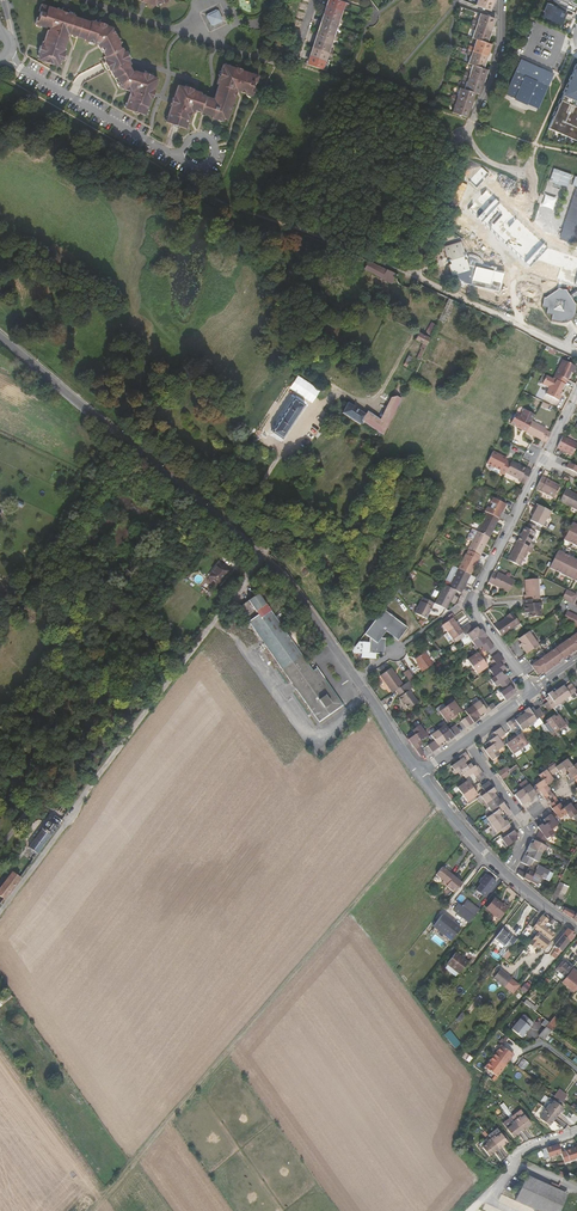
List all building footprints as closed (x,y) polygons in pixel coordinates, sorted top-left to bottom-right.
[(348,3),(339,0),(328,0),(326,5),(342,10),(344,5),(347,6),(348,3)] [(477,4),(491,9),(495,1),(491,0),(478,0),(477,4)] [(560,2),(558,5),(567,9),(569,5),(567,5),(569,0),(557,0),(560,2)] [(62,13),(62,10),(42,4),(39,11),(41,11),(39,17),(38,16),(35,25),(46,28),(46,26),(50,27),(49,30),(47,30),(42,45),(41,45),(39,52),(40,52),(38,60),(59,67),(61,59),(64,60),(66,53),(64,52),(69,37),(67,36),(67,33),(86,39),(86,41),(98,45),(100,48),(102,48),(106,56),(104,57),(106,61),(105,62),(109,70),(110,69),(115,78),(116,77),(119,82),(117,83),(119,87),(131,91),(126,108),(146,115),(151,97),(153,97),(156,90),(154,89),(158,77),(153,75),(153,74),(144,71),(143,72),(136,70),(135,72),(133,71),(129,64),(131,63),(129,59),(130,59),(126,50),(125,51),(123,47),(121,48),(119,44),(121,43),(113,27),(106,25),(106,24),(100,22),(99,23),(91,20),(90,21),(75,16),(75,15),(67,12),(67,15),(62,13)] [(340,16),(342,10),(326,5),(323,14),(342,20),(343,17),(340,16)] [(567,9),(558,5),(556,11),(553,10),(553,8),(548,6),(546,12),(549,13),(546,18),(552,21),(553,19),(556,20),(555,22),(562,25),(565,19),(563,18),(565,13),(565,14),(567,9)] [(211,24),(220,19),(216,11),(206,16),(211,24)] [(493,24),(496,16),(481,11),(478,20),(474,18),(473,22),(488,27),(489,23),(493,24)] [(341,23),(342,20),(323,14),(321,22),(336,27),(338,22),(341,23)] [(334,32),(336,27),(321,22),(318,30),(337,37),(338,33),(334,32)] [(486,31),(488,27),(473,22),(471,26),(476,28),(473,36),(477,38),(487,41),(490,32),(486,31)] [(335,40),(337,37),(318,30),(315,39),(331,44),(332,39),(335,40)] [(492,43),(487,41),(477,38),(474,46),(470,44),(469,49),(483,54),(484,49),(489,51),(492,43)] [(329,49),(331,44),(315,39),(312,47),(331,53),(332,50),(329,49)] [(330,56),(331,53),(312,47),(309,55),(325,60),(327,55),(330,56)] [(482,58),(483,54),(469,49),(467,53),(471,54),(469,62),(473,64),(484,67),(486,59),(482,58)] [(324,65),(325,60),(309,55),(306,63),(326,70),(327,67),(324,65)] [(539,109),(552,79),(552,78),(553,77),(552,76),(551,75),(550,74),(548,74),(547,75),(546,76),(541,74),(543,70),(521,60),(506,94),(514,98),(515,94),(532,101),(530,105),(539,109)] [(235,65),(235,67),(223,63),(216,84),(218,84),(214,98),(201,93),(202,92),(193,89),(194,87),(184,84),(183,85),(180,84),(176,96),(174,96),(171,104),(173,104),(167,122),(187,128),(192,111),(195,112),(196,110),(213,116),(213,118),(223,121),(224,118),(227,119),(236,90),(252,95),(255,87),(252,87),(254,81),(257,81),(259,75),(241,69),(241,67),(235,65)] [(488,69),(484,67),(473,64),(471,72),(466,70),(465,74),(480,79),(481,75),(485,77),(488,69)] [(541,74),(546,76),(547,75),(548,74),(550,74),(551,75),(552,76),(553,77),(552,78),(554,75),(543,70),(541,74)] [(478,83),(480,79),(465,74),(463,79),(468,80),(465,88),(476,92),(480,93),(483,85),(478,83)] [(556,126),(576,136),(576,76),(556,126)] [(476,92),(465,88),(461,87),(458,95),(454,94),(453,98),(467,103),(468,99),(473,100),(476,92)] [(515,94),(514,98),(513,99),(529,106),(530,105),(532,101),(515,94)] [(466,107),(467,103),(453,98),(451,102),(455,104),(453,112),(468,117),(470,108),(466,107)] [(489,174),(482,167),(469,180),(477,187),(489,174)] [(576,189),(572,204),(562,233),(561,237),(560,239),(576,245),(576,189)] [(548,248),(486,191),(469,210),(531,266),(548,248)] [(536,229),(559,237),(563,225),(540,218),(536,229)] [(470,265),(469,258),(465,259),(464,252),(465,252),(466,251),(462,240),(444,246),(448,257),(450,256),(451,258),(450,259),(451,261),(452,261),(452,263),(449,264),(453,274),(456,274),(471,269),(470,265)] [(476,264),(484,265),(483,262),(480,259),(477,257),(475,256),(472,256),(469,256),(470,258),(469,258),(470,265),(476,267),(476,264)] [(396,274),(369,261),(365,269),(392,283),(396,274)] [(472,285),(480,286),(481,287),(485,288),(486,286),(491,288),(490,289),(495,290),(500,291),(506,273),(503,272),(495,270),(496,268),(489,266),(484,265),(476,264),(476,267),(472,285)] [(568,289),(558,287),(558,289),(547,297),(545,297),(543,306),(548,307),(547,313),(553,314),(552,320),(562,322),(566,322),(569,321),(571,320),(573,318),(575,316),(576,313),(576,305),(576,303),(574,298),(567,292),(568,289)] [(576,296),(576,289),(567,292),(574,298),(576,296)] [(417,358),(420,359),(437,325),(432,323),(427,333),(429,334),(428,336),(420,332),(416,340),(424,343),(421,349),(417,358)] [(553,379),(564,384),(570,372),(572,373),(576,367),(562,360),(553,379)] [(545,394),(558,401),(566,385),(564,384),(553,379),(546,375),(541,384),(549,388),(545,394)] [(294,397),(271,431),(283,438),(305,404),(294,397)] [(343,413),(361,424),(363,421),(376,430),(372,437),(373,438),(375,438),(377,439),(381,437),(383,436),(401,398),(399,397),(391,398),(380,420),(368,411),(366,414),(348,403),(343,413)] [(517,426),(516,427),(525,432),(531,421),(534,415),(523,410),(519,416),(514,414),(510,423),(517,426)] [(531,421),(525,432),(545,442),(550,434),(544,431),(545,428),(531,421)] [(561,438),(556,448),(571,456),(576,445),(566,439),(565,440),(561,438)] [(500,470),(499,472),(504,475),(505,472),(510,462),(506,460),(507,459),(492,452),(486,463),(494,467),(500,470)] [(510,462),(505,472),(519,479),(519,481),(524,484),(531,471),(517,464),(516,465),(510,462)] [(566,468),(574,472),(576,467),(569,463),(566,468)] [(541,477),(535,489),(553,498),(559,486),(541,477)] [(576,510),(576,495),(570,492),(564,504),(576,510)] [(487,513),(498,519),(501,514),(500,513),(500,512),(501,513),(501,511),(502,509),(503,509),(505,504),(500,502),(501,500),(497,498),(497,500),(493,498),(490,502),(492,503),(490,508),(487,506),(484,511),(487,513)] [(550,512),(538,505),(530,521),(542,527),(550,512)] [(477,532),(489,538),(498,519),(487,513),(477,532)] [(576,547),(576,525),(573,523),(571,522),(563,539),(576,547)] [(517,542),(527,547),(537,528),(528,523),(525,528),(524,527),(517,542)] [(468,550),(480,556),(489,538),(477,532),(473,530),(469,538),(473,540),(468,550)] [(509,561),(519,566),(528,548),(527,547),(517,542),(511,553),(513,554),(509,561)] [(458,569),(470,575),(480,556),(468,550),(466,554),(465,554),(458,569)] [(576,582),(576,561),(557,551),(553,560),(549,567),(576,582)] [(210,575),(220,583),(231,570),(220,562),(210,575)] [(455,591),(460,593),(470,575),(458,569),(448,587),(455,591)] [(497,573),(496,576),(492,574),(487,583),(507,593),(513,581),(497,573)] [(526,595),(523,595),(523,600),(537,599),(539,599),(537,579),(525,580),(526,595)] [(448,587),(444,585),(434,604),(445,609),(455,591),(448,587)] [(561,598),(572,604),(576,596),(566,590),(562,597),(561,598)] [(343,705),(317,669),(313,672),(259,595),(249,603),(250,604),(239,612),(248,625),(249,624),(319,723),(343,705)] [(422,597),(414,614),(423,619),(427,612),(429,612),(433,603),(422,597)] [(537,599),(523,600),(524,613),(528,613),(528,618),(535,617),(535,614),(541,614),(540,603),(537,603),(537,599)] [(352,649),(354,653),(360,653),(360,657),(375,659),(376,654),(376,650),(384,650),(384,648),(384,646),(385,639),(381,638),(384,635),(386,631),(398,640),(407,628),(382,610),(373,621),(363,634),(368,638),(367,643),(358,642),(352,649)] [(562,620),(576,627),(576,616),(567,611),(562,620)] [(494,627),(501,636),(519,623),(511,612),(506,616),(507,618),(494,627)] [(446,622),(441,625),(447,633),(457,626),(454,621),(456,619),(454,617),(452,613),(444,619),(446,622)] [(470,627),(468,624),(462,628),(463,629),(461,631),(457,626),(447,633),(452,640),(462,633),(470,627)] [(470,627),(462,633),(467,640),(469,639),(472,642),(483,634),(481,630),(479,631),(476,628),(472,630),(470,627)] [(526,633),(518,639),(523,645),(521,647),(526,654),(538,645),(528,631),(526,633)] [(531,665),(538,675),(542,671),(543,673),(548,670),(547,668),(550,666),(551,667),(559,662),(558,660),(562,657),(563,659),(575,650),(574,648),(576,646),(576,632),(531,665)] [(483,634),(472,642),(474,645),(472,646),(475,650),(482,645),(484,649),(491,644),(489,641),(486,642),(484,639),(486,638),(483,634)] [(491,644),(484,649),(486,652),(487,652),(493,647),(491,644)] [(419,667),(418,668),(421,672),(432,664),(423,653),(414,660),(419,667)] [(482,657),(480,658),(477,653),(466,660),(472,667),(483,659),(482,657)] [(491,658),(493,662),(500,657),(498,653),(491,658)] [(495,664),(488,669),(494,677),(500,672),(502,671),(504,670),(501,665),(504,662),(500,657),(493,662),(495,664)] [(483,662),(485,661),(483,659),(472,667),(477,674),(487,667),(483,662)] [(389,669),(379,676),(391,693),(394,691),(401,686),(389,669)] [(488,681),(491,684),(493,683),(495,687),(499,684),(501,687),(509,681),(504,674),(502,676),(500,672),(494,677),(488,681)] [(509,681),(501,687),(503,690),(499,693),(505,700),(515,693),(511,688),(513,687),(509,681)] [(401,686),(394,691),(398,697),(397,698),(400,703),(402,702),(404,705),(407,709),(416,703),(408,691),(411,688),(407,682),(401,686)] [(556,691),(563,701),(571,696),(569,693),(575,688),(571,683),(565,687),(564,685),(556,691)] [(553,708),(554,708),(559,704),(561,705),(565,703),(563,701),(556,691),(553,693),(552,691),(547,694),(549,696),(546,698),(548,702),(553,708)] [(483,700),(482,699),(471,707),(479,717),(484,713),(485,715),(490,711),(487,707),(486,705),(483,700)] [(457,717),(456,715),(460,712),(453,701),(446,706),(454,718),(457,717)] [(544,705),(549,711),(553,708),(548,702),(544,705)] [(471,707),(470,705),(467,707),(468,709),(464,712),(467,716),(464,718),(469,726),(477,721),(476,719),(479,717),(471,707)] [(454,718),(446,706),(439,712),(446,722),(451,718),(452,720),(454,718)] [(529,725),(531,727),(535,725),(533,723),(539,718),(540,717),(535,711),(533,708),(530,710),(528,708),(523,711),(525,713),(522,715),(529,725)] [(535,711),(540,717),(544,715),(539,708),(535,711)] [(519,725),(522,730),(529,725),(522,715),(517,718),(516,716),(510,720),(515,727),(519,725)] [(562,727),(563,729),(567,726),(560,716),(557,718),(555,717),(551,720),(558,730),(562,727)] [(469,726),(464,718),(460,721),(461,722),(466,729),(469,726)] [(543,723),(539,718),(533,723),(535,725),(537,727),(543,723)] [(510,720),(507,723),(512,730),(515,727),(510,720)] [(556,734),(555,732),(558,730),(551,720),(547,723),(548,724),(545,726),(553,737),(556,734)] [(457,735),(451,728),(448,730),(445,725),(441,728),(440,726),(436,729),(437,730),(445,741),(447,739),(449,741),(457,735)] [(460,733),(455,726),(455,725),(451,728),(457,735),(460,733)] [(423,738),(425,739),(427,737),(419,726),(412,731),(414,734),(419,741),(423,738)] [(497,729),(502,736),(506,734),(501,727),(497,729)] [(491,743),(497,751),(504,746),(499,739),(502,736),(497,729),(491,734),(494,738),(490,741),(491,743)] [(445,741),(437,730),(430,736),(434,741),(430,744),(435,751),(441,746),(440,744),(445,741)] [(419,741),(414,734),(407,740),(419,757),(423,754),(421,750),(419,747),(422,745),(419,741)] [(517,737),(515,735),(513,737),(521,749),(528,744),(521,734),(517,737)] [(510,739),(511,741),(507,744),(514,754),(521,749),(513,737),(510,739)] [(489,744),(490,747),(485,750),(492,760),(500,755),(497,751),(491,743),(489,744)] [(435,751),(430,744),(427,746),(432,753),(435,751)] [(454,770),(452,772),(455,775),(459,773),(467,766),(465,763),(471,759),(465,752),(459,757),(461,759),(451,767),(454,770)] [(567,759),(557,766),(555,763),(550,767),(555,774),(560,770),(562,774),(564,772),(566,771),(574,765),(572,762),(570,763),(567,759)] [(574,765),(566,771),(568,774),(566,775),(569,779),(573,777),(575,780),(576,779),(576,763),(574,765)] [(467,766),(459,773),(461,776),(463,775),(466,779),(473,773),(476,776),(482,772),(478,766),(476,767),(475,766),(474,767),(471,764),(467,766)] [(555,774),(550,767),(539,775),(543,780),(547,785),(554,780),(552,776),(555,774)] [(500,776),(507,771),(505,768),(498,773),(500,776)] [(502,780),(510,774),(507,771),(500,776),(502,780)] [(482,772),(476,776),(475,776),(478,780),(484,776),(485,775),(482,772)] [(529,785),(526,780),(519,785),(522,790),(531,802),(533,800),(532,798),(540,792),(535,785),(534,787),(532,788),(530,785),(529,785)] [(547,785),(543,780),(535,785),(540,792),(545,799),(548,797),(550,795),(553,793),(547,785)] [(473,785),(471,786),(468,781),(458,788),(463,795),(475,787),(473,785)] [(483,786),(482,786),(484,790),(491,785),(489,781),(488,782),(483,786)] [(487,793),(481,796),(484,801),(483,802),(485,805),(497,797),(499,795),(498,794),(495,795),(494,794),(497,792),(491,785),(484,790),(487,793)] [(475,790),(476,789),(475,787),(463,795),(468,802),(476,797),(478,795),(475,790)] [(531,802),(522,790),(515,795),(522,805),(527,802),(528,803),(531,802)] [(476,797),(481,803),(483,802),(484,801),(481,796),(480,794),(478,795),(476,797)] [(497,797),(485,805),(487,809),(490,807),(492,811),(494,813),(499,810),(500,810),(506,806),(501,799),(499,800),(497,797)] [(555,812),(559,819),(567,813),(563,808),(557,800),(555,802),(550,805),(555,812)] [(570,818),(576,813),(576,804),(573,807),(570,803),(563,808),(567,813),(570,818)] [(501,813),(504,811),(507,815),(511,812),(506,806),(500,810),(499,810),(494,813),(487,818),(490,822),(488,824),(490,827),(503,818),(501,815),(502,814),(501,813)] [(558,825),(556,821),(558,820),(559,819),(555,812),(544,820),(547,824),(551,830),(558,825)] [(42,829),(29,847),(38,853),(52,835),(61,821),(55,816),(54,816),(53,816),(52,816),(51,816),(50,817),(50,819),(49,819),(42,829)] [(466,820),(471,826),(475,823),(469,817),(466,820)] [(503,818),(490,827),(493,830),(495,829),(498,833),(502,830),(504,833),(512,827),(507,820),(505,821),(503,818)] [(550,836),(551,837),(554,835),(551,830),(547,824),(543,826),(542,824),(538,827),(539,828),(540,830),(537,837),(545,841),(547,838),(550,836)] [(512,827),(504,833),(507,836),(502,839),(505,843),(503,844),(506,848),(515,841),(518,839),(516,836),(517,835),(512,827)] [(495,837),(499,835),(498,833),(495,829),(493,830),(491,832),(495,837)] [(548,847),(543,845),(545,842),(545,841),(537,837),(535,840),(533,844),(531,843),(529,847),(542,854),(544,850),(546,851),(548,847)] [(542,859),(540,858),(542,854),(529,847),(527,852),(529,853),(527,857),(525,855),(523,858),(532,863),(533,860),(540,863),(542,859)] [(521,863),(530,867),(532,863),(523,858),(521,863)] [(449,870),(448,871),(442,866),(436,874),(443,879),(442,881),(456,893),(463,883),(459,880),(460,879),(449,870)] [(549,872),(538,866),(534,873),(543,878),(545,879),(549,881),(553,873),(549,872)] [(538,882),(541,883),(543,878),(534,873),(529,871),(527,875),(526,874),(519,871),(517,875),(523,880),(524,879),(536,886),(538,882)] [(0,889),(0,895),(4,898),(20,877),(13,873),(0,889)] [(482,883),(477,890),(484,895),(485,894),(486,896),(497,882),(495,881),(496,880),(489,875),(488,876),(486,874),(480,882),(482,883)] [(560,881),(553,895),(563,899),(569,886),(560,881)] [(468,899),(463,906),(475,915),(480,908),(468,899)] [(499,919),(510,904),(505,900),(502,904),(495,899),(486,909),(499,919)] [(463,906),(460,904),(455,910),(470,923),(476,915),(475,915),(463,906)] [(562,907),(560,910),(563,911),(562,912),(573,919),(576,913),(562,907)] [(462,927),(443,914),(436,924),(448,932),(446,934),(453,939),(462,927)] [(547,920),(542,916),(533,928),(538,932),(543,926),(547,920)] [(436,924),(434,926),(446,934),(448,932),(436,924)] [(549,941),(554,934),(543,926),(538,932),(545,938),(549,941)] [(513,937),(502,929),(495,938),(506,946),(505,947),(509,950),(517,940),(513,937)] [(575,934),(568,929),(562,935),(570,941),(571,942),(576,937),(574,935),(575,934)] [(545,938),(538,932),(529,944),(534,948),(537,945),(538,947),(545,938)] [(562,935),(554,946),(557,948),(556,950),(551,956),(555,958),(557,956),(570,941),(562,935)] [(549,941),(545,938),(538,947),(542,950),(549,941)] [(468,961),(456,951),(447,962),(460,972),(468,961)] [(562,961),(555,969),(564,976),(573,966),(568,962),(566,964),(562,961)] [(561,983),(574,992),(576,988),(576,971),(575,970),(573,969),(561,983)] [(505,975),(500,971),(494,979),(499,983),(505,975)] [(511,978),(506,974),(505,975),(499,983),(504,987),(511,978)] [(527,1000),(525,1003),(535,1011),(538,1008),(527,1000)] [(524,1014),(511,1028),(521,1037),(531,1026),(530,1026),(533,1022),(524,1014)] [(459,1017),(444,1034),(449,1038),(463,1021),(459,1017)] [(549,1022),(546,1027),(551,1031),(552,1031),(559,1022),(553,1018),(549,1022)] [(538,1036),(544,1040),(551,1031),(546,1027),(539,1035),(538,1036)] [(494,1081),(514,1054),(502,1045),(500,1047),(481,1072),(486,1075),(494,1081)] [(523,1058),(518,1065),(524,1070),(529,1063),(523,1058)] [(567,1095),(558,1089),(553,1096),(562,1102),(567,1095)] [(549,1104),(545,1109),(556,1117),(563,1108),(553,1101),(550,1104),(549,1104)] [(510,1115),(514,1121),(520,1116),(521,1117),(524,1115),(519,1109),(510,1115)] [(541,1114),(542,1115),(539,1119),(549,1126),(556,1117),(545,1109),(541,1114)] [(511,1123),(514,1121),(510,1115),(502,1122),(506,1128),(512,1124),(511,1123)] [(521,1117),(520,1116),(514,1121),(522,1132),(532,1125),(524,1115),(521,1117)] [(511,1123),(512,1124),(506,1128),(514,1138),(522,1132),(514,1121),(511,1123)] [(504,1131),(501,1133),(507,1141),(510,1139),(504,1131)] [(497,1135),(495,1134),(490,1138),(499,1149),(508,1142),(507,1141),(501,1133),(500,1132),(497,1135)] [(488,1141),(482,1146),(489,1156),(499,1149),(490,1138),(487,1140),(488,1141)] [(561,1153),(558,1144),(546,1148),(549,1158),(553,1156),(554,1158),(555,1157),(555,1156),(561,1154),(561,1153)] [(561,1153),(561,1154),(564,1163),(576,1158),(576,1147),(561,1153)] [(540,1210),(561,1210),(569,1193),(527,1175),(516,1201),(540,1210)]
